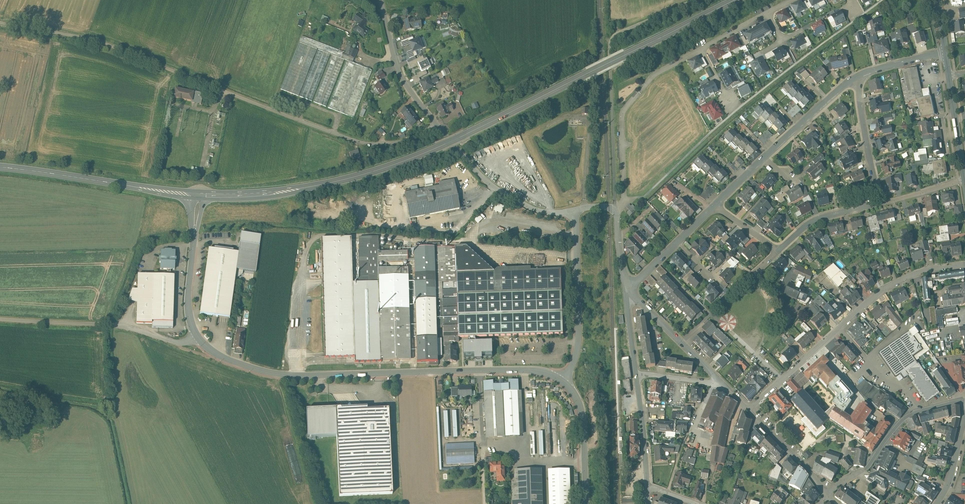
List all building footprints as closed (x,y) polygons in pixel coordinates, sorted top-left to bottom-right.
[(800,2),(792,7),(796,15),(805,10),(804,10),(801,4),(800,2)] [(785,11),(782,13),(777,16),(779,20),(779,21),(779,23),(781,23),(781,24),(788,20),(789,19),(787,15),(785,11)] [(835,14),(831,16),(832,17),(836,25),(841,22),(841,23),(845,21),(840,12),(835,14)] [(365,14),(362,18),(358,15),(354,20),(354,21),(354,20),(359,24),(355,30),(354,30),(364,37),(368,31),(362,28),(370,17),(365,14)] [(912,14),(903,17),(906,26),(914,23),(912,14)] [(300,21),(293,18),(291,24),(297,27),(298,25),(300,21)] [(418,19),(412,20),(413,29),(421,28),(421,25),(419,26),(418,19)] [(412,20),(403,22),(404,27),(406,27),(407,30),(413,29),(412,20)] [(881,21),(869,24),(873,36),(876,35),(876,34),(884,32),(881,21)] [(817,23),(811,27),(816,35),(825,30),(822,24),(820,22),(817,23)] [(963,22),(955,23),(956,34),(964,32),(964,26),(963,22)] [(753,30),(744,35),(747,40),(749,44),(750,46),(772,34),(766,23),(757,28),(756,26),(752,28),(753,30)] [(861,33),(862,36),(866,35),(864,28),(858,33),(858,34),(861,33)] [(905,30),(894,33),(896,38),(898,46),(909,43),(905,30)] [(858,34),(854,35),(857,47),(864,45),(862,36),(861,33),(858,34)] [(915,36),(916,38),(918,45),(925,43),(924,40),(926,40),(925,36),(923,36),(922,34),(921,34),(915,36)] [(318,49),(330,54),(332,54),(345,59),(346,60),(353,62),(354,58),(343,54),(344,52),(301,36),(299,42),(317,49),(318,49)] [(804,39),(802,36),(791,42),(795,49),(805,44),(806,43),(804,39)] [(413,37),(400,42),(402,48),(410,45),(409,43),(414,41),(413,37)] [(720,45),(711,50),(710,50),(711,51),(712,54),(716,60),(715,60),(716,60),(725,55),(726,55),(725,54),(729,52),(730,53),(730,52),(739,47),(739,48),(740,47),(739,47),(736,41),(735,38),(734,37),(734,38),(725,42),(724,43),(725,43),(721,45),(720,45)] [(744,42),(741,38),(736,41),(739,47),(740,47),(739,48),(740,49),(745,46),(744,42)] [(414,41),(409,43),(410,45),(412,50),(412,52),(415,51),(422,49),(418,39),(414,41)] [(317,49),(299,42),(281,89),(299,96),(317,49)] [(881,43),(874,45),(876,55),(877,55),(884,53),(881,43)] [(773,53),(777,62),(787,56),(782,48),(773,53)] [(330,54),(318,49),(300,97),(312,102),(330,54)] [(849,49),(842,51),(843,58),(845,58),(847,57),(847,58),(851,57),(849,49)] [(417,55),(415,51),(412,52),(412,50),(406,52),(409,59),(417,55)] [(345,59),(332,54),(314,102),(326,107),(345,59)] [(716,60),(712,54),(708,56),(713,65),(718,63),(716,60),(715,60),(716,60)] [(422,56),(409,63),(410,63),(412,68),(419,65),(418,63),(424,60),(422,56)] [(697,57),(689,62),(693,70),(702,66),(699,60),(697,57)] [(755,78),(770,71),(763,57),(748,65),(755,78)] [(703,58),(699,60),(702,66),(703,68),(707,66),(703,58)] [(837,60),(836,60),(838,69),(839,69),(842,68),(848,67),(845,58),(843,58),(837,60)] [(424,60),(418,63),(419,65),(422,71),(422,72),(425,70),(431,68),(429,66),(427,61),(426,59),(424,60)] [(836,59),(830,61),(830,63),(832,69),(834,70),(838,69),(836,60),(837,60),(836,59)] [(353,62),(346,60),(328,108),(329,108),(335,110),(354,118),(357,110),(372,70),(360,66),(356,64),(353,62)] [(821,68),(810,77),(817,85),(827,75),(821,68)] [(916,68),(902,71),(907,93),(916,91),(921,90),(916,68)] [(727,88),(738,82),(731,70),(721,75),(727,88)] [(805,71),(800,75),(802,77),(805,80),(810,76),(805,71)] [(432,79),(429,81),(431,86),(438,82),(437,80),(436,77),(432,79)] [(428,78),(420,83),(424,91),(432,87),(431,86),(429,81),(428,78)] [(375,86),(381,94),(387,90),(386,87),(387,87),(382,81),(375,86)] [(878,81),(869,82),(870,87),(871,92),(871,93),(880,91),(878,81)] [(717,92),(712,82),(700,88),(706,98),(717,92)] [(790,83),(783,89),(788,94),(789,93),(795,88),(790,83)] [(739,88),(737,89),(739,92),(738,92),(741,98),(751,93),(748,87),(747,88),(745,84),(745,85),(742,86),(739,88)] [(795,88),(789,93),(794,98),(795,97),(801,92),(796,87),(795,88)] [(193,93),(175,89),(175,91),(173,98),(192,102),(192,98),(194,93),(193,93)] [(921,90),(916,91),(918,100),(930,97),(928,89),(921,90)] [(801,92),(795,97),(799,102),(801,101),(806,96),(802,91),(801,92)] [(916,91),(907,93),(909,102),(918,100),(916,91)] [(201,93),(194,92),(193,93),(194,93),(192,98),(195,99),(194,103),(201,105),(202,98),(200,98),(201,93)] [(806,96),(801,101),(805,106),(812,100),(808,95),(806,96)] [(930,97),(918,100),(922,118),(934,116),(930,97)] [(879,101),(870,102),(872,112),(881,111),(880,105),(879,101)] [(705,113),(709,111),(708,110),(715,106),(713,102),(702,108),(705,113)] [(454,109),(451,103),(445,106),(448,112),(454,109)] [(888,103),(880,105),(881,111),(881,113),(889,111),(888,103)] [(841,104),(833,110),(830,112),(836,120),(839,118),(844,114),(847,112),(841,104)] [(444,105),(437,108),(441,118),(449,114),(448,112),(445,106),(444,105)] [(717,105),(715,106),(708,110),(709,111),(714,120),(723,116),(717,105)] [(762,105),(755,112),(760,117),(761,116),(767,111),(762,105)] [(407,120),(414,115),(408,106),(401,111),(407,120)] [(767,111),(761,116),(766,121),(768,120),(773,115),(768,110),(767,111)] [(830,112),(827,114),(833,122),(836,120),(830,112)] [(773,115),(768,120),(773,126),(774,124),(780,119),(775,114),(773,115)] [(414,115),(407,120),(412,126),(415,123),(419,121),(414,115)] [(741,116),(739,118),(746,125),(749,122),(746,119),(745,120),(741,116)] [(780,119),(774,124),(779,130),(782,128),(786,124),(781,118),(780,119)] [(882,121),(873,123),(873,126),(874,126),(874,130),(875,134),(883,132),(884,132),(883,128),(882,126),(883,126),(882,121)] [(843,123),(835,128),(836,128),(838,131),(840,135),(840,136),(844,133),(846,135),(847,135),(850,133),(848,130),(843,123)] [(933,123),(921,124),(921,125),(922,125),(924,136),(923,136),(934,134),(933,134),(933,133),(932,123),(933,123)] [(890,126),(883,128),(884,132),(883,132),(884,135),(891,133),(890,126)] [(820,127),(816,130),(820,135),(821,134),(821,135),(824,133),(820,127)] [(782,128),(779,130),(777,132),(780,136),(785,131),(782,128)] [(732,131),(725,138),(731,143),(732,142),(737,137),(732,131)] [(820,135),(817,138),(812,132),(810,134),(811,135),(806,138),(801,141),(808,150),(808,149),(812,146),(815,143),(819,147),(823,143),(821,135),(821,134),(820,135)] [(737,137),(732,142),(737,148),(738,146),(744,141),(739,136),(737,137)] [(849,137),(844,140),(843,141),(840,143),(842,147),(845,151),(845,152),(854,146),(849,137)] [(744,141),(738,146),(743,152),(745,150),(750,145),(745,140),(744,141)] [(884,140),(876,142),(878,151),(887,149),(886,149),(885,145),(884,140)] [(895,141),(888,143),(889,144),(885,145),(886,149),(887,149),(890,148),(891,152),(898,150),(895,141)] [(941,141),(937,142),(937,141),(935,141),(935,142),(932,142),(933,146),(934,153),(937,152),(937,156),(944,155),(943,147),(942,147),(941,141)] [(503,142),(474,151),(476,158),(505,148),(503,142)] [(750,145),(745,150),(751,157),(752,156),(757,151),(758,151),(751,144),(750,145)] [(351,160),(360,157),(357,149),(348,152),(351,160)] [(797,150),(788,157),(793,164),(799,160),(798,159),(801,157),(802,158),(803,157),(800,154),(797,150)] [(757,151),(752,156),(755,159),(760,154),(757,151)] [(813,160),(812,161),(815,164),(817,162),(819,164),(824,159),(820,154),(813,160)] [(853,155),(845,159),(847,163),(849,168),(857,164),(853,155)] [(702,157),(695,164),(701,170),(702,169),(708,163),(702,157)] [(896,159),(889,160),(889,163),(890,163),(891,169),(899,167),(897,159),(896,159)] [(936,163),(933,163),(935,171),(936,176),(945,175),(943,161),(936,163)] [(714,167),(709,162),(708,163),(702,169),(707,174),(709,173),(714,167)] [(819,164),(817,162),(815,164),(807,172),(814,180),(814,179),(813,178),(816,175),(817,176),(824,170),(819,164)] [(889,163),(882,164),(883,170),(884,169),(885,174),(892,173),(891,169),(890,163),(889,163)] [(929,164),(921,165),(922,172),(933,171),(935,171),(933,163),(929,164)] [(720,171),(715,166),(714,167),(709,173),(714,178),(715,177),(720,171)] [(720,171),(715,177),(720,182),(727,176),(722,170),(720,171)] [(860,170),(850,175),(851,176),(854,183),(864,179),(860,170)] [(423,176),(424,184),(432,183),(431,175),(423,176)] [(770,175),(767,178),(762,184),(761,184),(768,190),(767,189),(770,185),(771,187),(776,181),(770,175)] [(912,176),(906,177),(907,187),(912,186),(912,187),(917,186),(915,176),(914,175),(912,176)] [(894,183),(887,184),(888,189),(887,189),(888,193),(888,192),(888,193),(896,192),(896,188),(898,188),(897,181),(894,182),(894,183)] [(434,188),(405,194),(410,218),(415,217),(459,209),(454,184),(439,187),(438,187),(434,188)] [(669,186),(662,193),(671,202),(672,201),(675,198),(672,195),(675,192),(669,186)] [(748,187),(739,198),(745,204),(747,202),(751,198),(755,193),(748,187)] [(790,191),(786,194),(787,195),(789,198),(790,197),(793,202),(803,196),(797,187),(790,191)] [(834,187),(826,189),(828,195),(835,193),(834,187)] [(782,192),(775,197),(781,204),(785,201),(783,198),(787,195),(786,194),(790,191),(789,188),(782,192)] [(953,194),(949,194),(946,194),(946,195),(942,195),(943,203),(944,203),(945,206),(950,205),(949,204),(954,203),(954,202),(954,201),(954,200),(953,199),(953,194)] [(806,197),(802,200),(804,204),(807,202),(808,204),(812,201),(809,195),(806,197)] [(827,195),(817,197),(819,206),(820,206),(819,206),(824,204),(824,205),(829,204),(827,195)] [(682,200),(676,206),(682,212),(692,204),(686,197),(682,200)] [(674,203),(673,204),(676,207),(676,206),(682,200),(680,198),(677,200),(674,203)] [(935,198),(926,200),(927,208),(928,212),(927,212),(927,213),(928,213),(931,212),(933,213),(935,213),(936,211),(937,211),(936,199),(936,198),(935,198)] [(771,207),(762,199),(750,213),(759,220),(759,221),(760,219),(771,207)] [(752,207),(747,202),(745,204),(742,206),(748,211),(752,207)] [(804,204),(797,207),(800,211),(802,215),(811,210),(808,204),(807,202),(804,204)] [(496,203),(493,211),(499,213),(502,206),(496,203)] [(635,211),(629,204),(626,207),(628,209),(632,213),(633,214),(635,211)] [(698,210),(692,204),(682,212),(688,219),(690,218),(698,210)] [(918,205),(913,206),(914,208),(908,210),(909,217),(919,215),(918,213),(920,213),(918,205)] [(892,211),(884,213),(886,221),(890,220),(894,219),(892,210),(892,211)] [(663,218),(657,212),(654,215),(660,221),(663,218)] [(792,222),(785,212),(782,214),(786,220),(786,221),(786,220),(788,224),(792,222)] [(884,213),(876,215),(876,214),(876,215),(876,217),(878,223),(882,222),(886,221),(884,213)] [(654,214),(648,220),(657,230),(663,224),(660,221),(654,215),(654,214)] [(785,222),(777,216),(770,225),(767,229),(768,229),(778,237),(783,231),(780,229),(780,228),(785,222),(785,221),(785,222)] [(876,217),(868,219),(871,232),(880,230),(879,225),(878,225),(878,223),(876,217)] [(861,218),(854,220),(853,219),(850,220),(851,224),(852,229),(858,228),(863,226),(861,218)] [(760,219),(759,221),(759,220),(756,223),(763,229),(763,228),(766,224),(760,219)] [(657,230),(648,220),(642,226),(647,232),(645,234),(649,238),(650,239),(653,237),(652,236),(657,230)] [(677,227),(672,222),(669,225),(674,230),(677,227)] [(717,222),(708,231),(714,237),(717,234),(720,237),(725,231),(723,229),(723,228),(717,222)] [(839,223),(828,226),(831,236),(835,235),(835,233),(843,231),(844,233),(841,223),(839,224),(839,223)] [(957,224),(947,226),(948,230),(948,235),(958,233),(957,224)] [(823,237),(819,231),(815,234),(815,235),(814,236),(813,235),(813,236),(811,238),(810,237),(807,239),(811,246),(812,245),(816,251),(827,244),(826,242),(823,238),(823,237)] [(641,234),(639,232),(633,238),(641,246),(647,240),(641,234)] [(645,234),(643,232),(641,234),(647,240),(649,238),(645,234)] [(261,235),(241,233),(239,245),(238,253),(236,269),(235,277),(238,277),(242,273),(243,270),(256,272),(261,235)] [(730,239),(726,243),(732,249),(742,240),(735,233),(730,239)] [(833,245),(827,234),(823,237),(823,238),(826,242),(827,244),(830,247),(833,245)] [(722,239),(721,240),(725,244),(726,243),(726,242),(730,239),(726,235),(722,239)] [(378,237),(358,237),(359,284),(379,283),(379,277),(379,269),(379,263),(378,263),(378,253),(378,237)] [(351,238),(321,239),(324,358),(355,358),(353,284),(351,238)] [(641,246),(633,238),(625,245),(628,248),(634,255),(635,255),(635,256),(637,254),(643,249),(641,246)] [(701,240),(699,242),(698,240),(691,247),(693,248),(692,249),(700,256),(709,248),(709,247),(708,246),(701,240)] [(927,242),(917,244),(917,245),(918,244),(920,249),(922,255),(928,254),(927,242)] [(745,250),(743,247),(737,253),(740,256),(742,253),(748,260),(757,251),(751,244),(745,250)] [(950,244),(941,245),(942,248),(941,248),(941,249),(942,249),(942,252),(947,251),(947,249),(951,249),(950,246),(950,244)] [(950,246),(951,249),(952,255),(956,254),(956,256),(961,255),(960,244),(956,245),(950,246)] [(215,248),(215,249),(209,249),(209,250),(203,293),(200,314),(215,316),(218,316),(230,318),(235,277),(236,269),(238,253),(232,252),(232,250),(233,250),(224,248),(214,247),(214,248),(215,248)] [(435,248),(414,248),(415,300),(436,299),(443,299),(443,322),(437,322),(437,328),(442,327),(442,326),(444,326),(444,342),(452,342),(459,342),(459,338),(458,333),(462,333),(462,327),(461,327),(461,324),(458,324),(458,316),(457,295),(457,273),(456,263),(461,263),(461,258),(456,259),(456,247),(435,248)] [(495,272),(467,247),(456,247),(456,259),(461,258),(461,263),(456,263),(457,273),(494,272),(495,272)] [(798,247),(795,249),(793,251),(792,250),(789,253),(795,260),(802,253),(803,253),(803,252),(798,247)] [(920,249),(910,252),(912,257),(913,257),(914,261),(923,258),(922,255),(920,249)] [(175,258),(175,251),(171,251),(171,250),(165,250),(165,251),(161,251),(161,258),(160,257),(160,262),(161,262),(161,269),(167,269),(171,269),(175,269),(175,263),(176,263),(176,258),(175,258)] [(378,253),(378,263),(379,263),(407,262),(407,252),(378,253)] [(679,252),(672,260),(677,265),(678,265),(681,268),(680,269),(681,269),(685,264),(688,261),(687,262),(683,258),(684,257),(679,252)] [(716,255),(713,252),(708,257),(709,256),(713,260),(711,263),(709,261),(709,262),(716,269),(725,260),(723,258),(718,253),(716,255)] [(802,253),(795,260),(797,262),(804,256),(802,253)] [(643,260),(637,254),(635,256),(632,259),(637,265),(643,260)] [(732,257),(727,254),(723,258),(725,260),(727,263),(730,259),(732,257)] [(783,260),(788,265),(787,265),(789,266),(793,262),(786,256),(783,260)] [(781,258),(773,266),(779,273),(787,265),(788,265),(783,260),(781,258)] [(727,263),(722,267),(726,271),(727,269),(729,271),(732,268),(733,269),(736,265),(730,259),(727,263)] [(898,263),(897,263),(901,271),(909,267),(906,260),(902,261),(901,262),(898,263)] [(685,264),(681,269),(684,273),(689,268),(685,264)] [(813,273),(798,265),(794,273),(798,275),(805,278),(810,280),(813,273)] [(883,269),(879,271),(882,279),(886,277),(890,276),(890,275),(887,267),(883,269)] [(379,269),(379,277),(408,276),(408,268),(379,269)] [(507,272),(504,269),(501,272),(498,269),(495,272),(494,272),(495,294),(562,292),(561,270),(531,271),(528,268),(525,271),(522,268),(519,272),(516,269),(513,272),(510,269),(507,272)] [(693,268),(682,279),(685,282),(687,280),(695,289),(702,282),(691,271),(694,269),(693,268)] [(729,271),(727,269),(726,271),(720,277),(723,281),(726,283),(733,275),(729,271)] [(839,269),(829,278),(831,280),(840,271),(839,269)] [(823,271),(812,279),(819,284),(827,276),(823,271)] [(840,271),(831,280),(838,288),(843,283),(843,282),(847,278),(840,271)] [(864,272),(863,272),(862,273),(861,275),(857,278),(862,284),(861,285),(867,291),(874,284),(871,281),(873,280),(870,276),(870,277),(869,276),(871,275),(867,271),(866,272),(865,271),(864,272)] [(494,272),(457,273),(457,295),(495,294),(494,272)] [(964,272),(950,274),(951,280),(964,278),(964,272)] [(167,275),(153,275),(138,274),(137,290),(137,304),(136,323),(152,324),(152,322),(173,322),(174,275),(171,275),(167,275)] [(938,276),(938,277),(932,277),(932,282),(939,281),(939,282),(951,280),(950,274),(938,276)] [(805,278),(798,275),(795,281),(802,284),(805,278)] [(856,282),(850,275),(847,278),(852,283),(853,284),(856,282)] [(408,276),(379,277),(379,283),(380,310),(381,360),(410,359),(408,276)] [(657,283),(656,284),(661,288),(669,281),(664,276),(663,277),(657,283)] [(847,278),(843,282),(843,283),(847,287),(852,283),(847,278)] [(928,280),(922,280),(924,302),(930,302),(928,280)] [(669,281),(661,288),(665,293),(673,285),(669,281)] [(381,360),(379,283),(359,284),(353,284),(355,358),(355,363),(381,362),(381,360)] [(718,286),(714,283),(708,289),(712,293),(706,298),(711,303),(714,299),(715,300),(723,292),(718,286)] [(800,288),(794,285),(790,283),(784,294),(797,300),(797,299),(797,298),(802,289),(800,288)] [(847,287),(843,283),(838,288),(842,292),(843,291),(848,296),(844,299),(850,306),(860,297),(854,290),(852,292),(847,287)] [(853,284),(852,283),(847,287),(852,292),(854,290),(857,288),(853,284)] [(673,285),(665,293),(670,298),(677,291),(678,290),(673,285)] [(948,289),(949,296),(942,297),(944,307),(962,305),(964,305),(964,286),(959,287),(948,289)] [(903,288),(891,295),(895,303),(896,303),(895,302),(902,299),(907,296),(903,288)] [(802,289),(797,298),(800,300),(799,302),(806,305),(809,302),(810,299),(807,297),(809,292),(802,289)] [(137,304),(137,290),(132,290),(129,300),(137,304)] [(670,298),(669,299),(673,303),(681,295),(677,291),(670,298)] [(562,292),(495,294),(457,295),(458,316),(562,313),(562,292)] [(686,300),(681,295),(673,303),(678,308),(686,300)] [(828,305),(819,296),(813,302),(815,305),(819,308),(821,306),(824,309),(828,305)] [(437,322),(436,299),(415,300),(416,338),(437,337),(437,328),(437,322)] [(686,300),(678,308),(682,312),(683,311),(690,304),(686,300)] [(879,306),(870,313),(876,319),(876,318),(885,310),(890,316),(894,312),(890,308),(890,307),(887,303),(880,308),(879,306)] [(690,304),(683,311),(688,316),(696,308),(691,304),(690,304)] [(819,308),(815,305),(813,307),(818,313),(821,310),(819,308)] [(834,305),(831,308),(828,305),(824,309),(834,320),(845,311),(844,310),(840,306),(839,305),(836,307),(834,305)] [(696,308),(688,316),(692,321),(697,316),(700,313),(696,308)] [(956,308),(935,311),(936,316),(942,316),(957,313),(956,308)] [(894,312),(890,316),(888,317),(898,327),(903,322),(897,311),(894,312)] [(562,313),(458,316),(458,324),(461,324),(461,327),(462,327),(462,333),(458,333),(459,338),(470,337),(476,337),(563,334),(562,313)] [(819,314),(811,321),(819,330),(827,322),(819,314)] [(638,319),(636,320),(639,339),(640,338),(648,337),(645,318),(638,319)] [(864,320),(859,324),(857,322),(854,325),(848,331),(847,332),(853,339),(860,348),(868,341),(864,336),(867,333),(868,334),(872,330),(872,331),(873,330),(873,329),(873,330),(868,324),(864,320)] [(709,321),(701,328),(709,337),(713,333),(717,330),(717,329),(709,321)] [(809,328),(804,323),(801,326),(806,331),(809,328)] [(918,334),(914,328),(909,331),(914,337),(918,334)] [(731,342),(718,329),(717,329),(717,330),(713,333),(726,347),(731,342)] [(909,331),(879,353),(879,354),(895,377),(896,377),(900,374),(901,374),(902,374),(905,372),(917,364),(915,360),(913,357),(923,350),(914,337),(909,331)] [(814,338),(809,333),(803,338),(808,344),(814,338)] [(930,350),(918,334),(914,337),(923,350),(913,357),(915,360),(930,350)] [(714,348),(704,337),(702,338),(699,335),(693,341),(710,358),(717,351),(714,348)] [(236,336),(234,348),(243,350),(244,337),(236,336)] [(437,337),(416,338),(417,363),(429,362),(438,362),(438,356),(437,339),(437,337)] [(476,337),(470,337),(470,342),(464,343),(465,359),(476,359),(476,361),(483,360),(483,358),(494,358),(493,342),(476,342),(476,337)] [(648,337),(640,338),(643,357),(645,357),(652,356),(652,355),(649,337),(648,337)] [(803,338),(797,343),(802,349),(808,344),(803,338)] [(837,346),(830,352),(836,358),(839,355),(843,352),(846,349),(840,343),(837,346)] [(850,345),(846,349),(843,352),(852,362),(851,362),(859,355),(850,345)] [(446,347),(445,347),(446,362),(457,361),(456,347),(452,347),(446,347)] [(787,351),(782,355),(783,356),(788,362),(796,355),(790,348),(787,351)] [(716,362),(722,357),(719,354),(713,359),(716,362)] [(652,356),(645,357),(646,367),(655,366),(654,355),(652,355),(652,356)] [(722,369),(729,362),(727,360),(723,356),(722,357),(716,362),(716,363),(722,369)] [(962,357),(961,357),(961,358),(962,363),(961,363),(960,363),(958,363),(956,364),(956,366),(953,367),(954,374),(957,374),(959,384),(958,384),(959,384),(961,384),(964,384),(964,383),(964,373),(964,372),(964,357),(962,357)] [(804,375),(805,377),(809,381),(813,377),(817,381),(819,379),(827,387),(827,388),(836,380),(836,379),(835,379),(824,367),(828,363),(823,358),(804,375)] [(749,366),(742,359),(738,363),(745,370),(749,366)] [(629,360),(622,361),(623,366),(624,366),(625,380),(630,380),(631,379),(629,360)] [(677,361),(667,360),(667,362),(666,367),(666,369),(675,370),(676,362),(677,362),(677,361)] [(677,362),(676,362),(675,370),(675,371),(692,374),(693,367),(693,365),(677,362)] [(755,364),(745,376),(747,379),(745,381),(749,386),(758,377),(755,375),(761,369),(755,364)] [(938,392),(917,364),(905,372),(908,376),(925,401),(926,400),(937,392),(937,393),(938,392)] [(741,373),(735,366),(727,374),(733,380),(741,373)] [(936,367),(929,372),(933,377),(935,376),(939,373),(936,367)] [(768,376),(761,369),(755,375),(758,377),(762,382),(768,376)] [(801,372),(793,380),(797,384),(805,377),(804,375),(801,372)] [(950,385),(941,372),(939,373),(935,376),(944,388),(944,389),(950,385)] [(762,382),(758,377),(749,386),(757,394),(765,385),(762,382)] [(805,377),(797,384),(800,388),(809,381),(805,377)] [(793,380),(792,379),(787,383),(796,394),(801,389),(800,388),(797,384),(793,380)] [(625,380),(623,380),(625,392),(631,391),(630,380),(625,380)] [(873,387),(864,380),(856,388),(865,398),(873,387)] [(662,385),(652,384),(650,395),(661,396),(662,385)] [(956,393),(950,385),(944,389),(944,388),(942,389),(948,398),(956,393)] [(471,386),(458,386),(458,389),(459,395),(459,396),(466,396),(472,396),(471,386)] [(757,394),(749,386),(741,393),(749,401),(757,394)] [(887,395),(873,386),(873,387),(865,398),(864,399),(876,410),(887,395)] [(702,390),(692,389),(691,400),(691,402),(697,403),(697,400),(701,401),(702,397),(702,394),(702,390)] [(518,391),(503,392),(505,435),(520,434),(518,391)] [(505,435),(503,392),(485,392),(487,436),(505,435)] [(725,395),(716,392),(714,398),(723,401),(725,395)] [(792,407),(778,392),(769,400),(775,407),(774,408),(778,412),(779,411),(783,415),(792,407)] [(882,421),(875,430),(871,427),(867,425),(864,430),(861,428),(868,418),(871,413),(866,409),(867,407),(863,404),(861,406),(860,405),(853,416),(854,417),(856,418),(853,421),(833,408),(824,416),(803,392),(791,402),(805,417),(801,421),(816,437),(825,429),(822,426),(828,421),(828,420),(829,419),(866,444),(864,446),(864,447),(872,452),(873,452),(872,452),(882,438),(882,437),(890,426),(882,420),(882,421)] [(907,409),(894,400),(887,395),(876,410),(883,415),(887,410),(900,419),(907,409)] [(559,396),(557,398),(566,404),(567,402),(559,396)] [(715,430),(712,446),(713,446),(719,412),(722,404),(723,401),(714,398),(711,397),(699,423),(715,430)] [(737,404),(726,398),(723,405),(722,404),(719,412),(732,417),(737,404)] [(569,416),(574,415),(571,408),(571,409),(569,404),(566,406),(569,416)] [(959,406),(951,407),(952,419),(960,418),(959,406)] [(388,409),(367,410),(367,408),(335,409),(337,437),(339,496),(392,494),(388,409)] [(946,408),(932,412),(934,421),(937,420),(942,419),(949,418),(946,408)] [(337,437),(335,409),(306,411),(308,438),(337,437)] [(719,412),(713,446),(720,448),(724,448),(729,421),(730,422),(732,417),(719,412)] [(736,428),(735,427),(733,434),(739,435),(737,442),(746,445),(749,433),(748,433),(752,422),(751,420),(743,412),(738,427),(738,428),(736,428)] [(932,412),(918,416),(921,425),(927,423),(934,421),(932,412)] [(917,416),(905,421),(910,432),(921,427),(917,416)] [(874,422),(868,418),(861,428),(864,430),(867,425),(871,427),(874,422)] [(960,418),(952,419),(951,425),(951,428),(951,429),(957,430),(960,418)] [(638,438),(635,438),(635,433),(638,433),(637,422),(630,422),(630,433),(631,457),(635,457),(638,457),(639,457),(639,449),(640,449),(640,443),(638,443),(638,438)] [(670,423),(656,422),(656,423),(655,426),(655,431),(655,432),(665,432),(672,433),(672,423),(670,423)] [(927,423),(921,425),(924,436),(931,434),(928,424),(927,423)] [(687,424),(681,424),(680,424),(678,424),(678,431),(680,432),(680,435),(684,435),(685,432),(686,432),(687,424)] [(757,426),(754,430),(755,431),(754,433),(754,434),(755,435),(752,437),(760,445),(759,446),(761,444),(768,437),(757,426)] [(956,432),(948,431),(946,435),(946,436),(945,442),(954,444),(956,432)] [(911,440),(901,434),(899,438),(898,438),(896,441),(893,445),(905,452),(905,451),(907,452),(908,452),(910,449),(910,448),(908,448),(910,445),(908,444),(911,440)] [(777,446),(768,437),(761,444),(770,453),(777,446)] [(946,443),(939,441),(938,448),(940,449),(940,450),(938,450),(937,454),(940,455),(951,458),(953,449),(945,447),(946,443)] [(474,444),(447,446),(447,464),(474,462),(474,457),(474,450),(474,444)] [(770,453),(761,444),(759,446),(761,448),(761,449),(761,451),(762,452),(764,453),(766,454),(768,452),(770,453)] [(713,446),(711,455),(710,461),(710,462),(716,463),(718,463),(720,448),(713,446)] [(777,446),(770,453),(772,455),(769,457),(777,464),(782,459),(781,457),(784,454),(777,446)] [(664,447),(655,448),(656,462),(666,461),(665,452),(664,447)] [(863,450),(856,449),(854,449),(853,452),(855,452),(853,466),(864,468),(866,453),(863,450)] [(895,455),(883,449),(871,475),(890,485),(895,475),(888,471),(895,455)] [(688,450),(685,457),(684,457),(682,461),(694,465),(695,460),(690,459),(693,451),(688,450)] [(807,451),(803,455),(807,459),(811,455),(807,451)] [(840,456),(827,451),(825,459),(831,461),(837,463),(840,456)] [(921,454),(916,451),(913,456),(918,459),(921,454)] [(825,459),(818,456),(812,470),(813,471),(831,482),(837,471),(829,466),(831,461),(825,459)] [(917,461),(908,457),(906,461),(915,465),(917,462),(917,461)] [(947,460),(937,457),(937,460),(936,464),(936,465),(945,467),(947,460)] [(853,467),(845,458),(840,463),(847,471),(853,467)] [(798,467),(790,459),(782,466),(787,471),(788,471),(791,474),(798,467)] [(492,463),(490,463),(490,465),(491,472),(498,472),(498,475),(497,475),(497,481),(505,481),(504,462),(492,463)] [(778,465),(772,470),(780,473),(781,469),(778,465)] [(922,468),(915,465),(912,471),(921,476),(925,470),(924,470),(922,468)] [(798,468),(789,485),(800,490),(804,482),(807,477),(798,468)] [(571,470),(550,470),(551,503),(572,503),(571,470)] [(780,473),(772,470),(770,477),(777,480),(780,473)] [(514,472),(515,484),(512,484),(512,503),(541,503),(540,471),(514,472)] [(692,478),(677,473),(674,483),(678,485),(682,486),(683,482),(689,484),(692,478)] [(900,475),(896,473),(895,475),(890,485),(903,492),(904,488),(903,488),(906,481),(907,482),(908,481),(909,478),(901,473),(900,475)] [(888,484),(871,475),(869,479),(874,483),(878,485),(881,487),(885,489),(888,484)] [(777,480),(770,477),(768,484),(775,486),(777,480)] [(819,492),(807,477),(804,482),(811,491),(812,490),(817,494),(819,492)] [(909,481),(908,481),(907,482),(906,481),(903,488),(904,488),(907,490),(908,487),(911,488),(913,483),(913,482),(911,481),(909,481)] [(921,482),(915,492),(919,494),(917,497),(918,498),(927,503),(928,503),(931,503),(938,493),(937,492),(933,490),(935,487),(932,484),(929,487),(921,482)] [(842,487),(835,497),(841,502),(849,492),(845,489),(842,487)] [(780,488),(775,495),(776,496),(773,499),(774,500),(773,502),(775,503),(781,503),(788,496),(785,493),(780,488)] [(695,489),(692,498),(700,501),(703,492),(699,490),(695,489)] [(744,493),(737,490),(733,500),(740,503),(744,493)] [(811,491),(805,497),(813,503),(819,496),(817,494),(812,490),(811,491)] [(849,492),(841,502),(844,503),(859,503),(861,501),(849,492)] [(867,492),(865,496),(869,498),(865,503),(878,503),(880,501),(867,492)] [(804,496),(798,503),(799,503),(813,503),(805,497),(804,496)]
